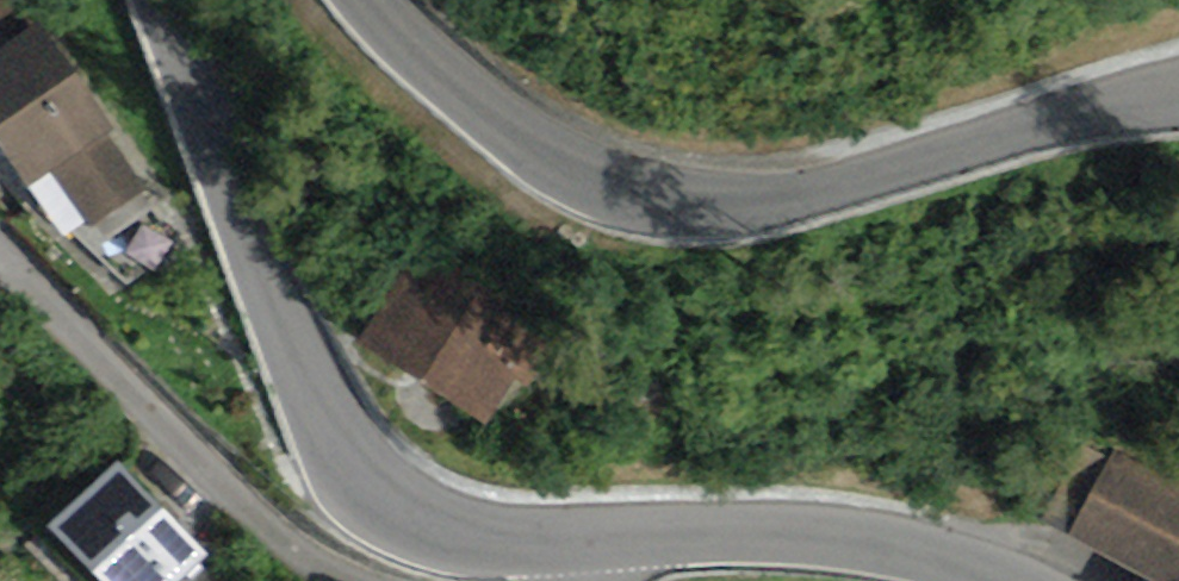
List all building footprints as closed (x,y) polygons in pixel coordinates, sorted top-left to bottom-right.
[(0,55),(0,144),(32,190),(53,175),(91,231),(150,191),(111,133),(115,130),(43,25),(0,55)] [(422,244),(359,347),(487,425),(550,323),(422,244)] [(1116,448),(1067,539),(1145,580),(1178,580),(1178,482),(1116,448)] [(121,462),(46,534),(95,580),(185,580),(211,556),(121,462)]
